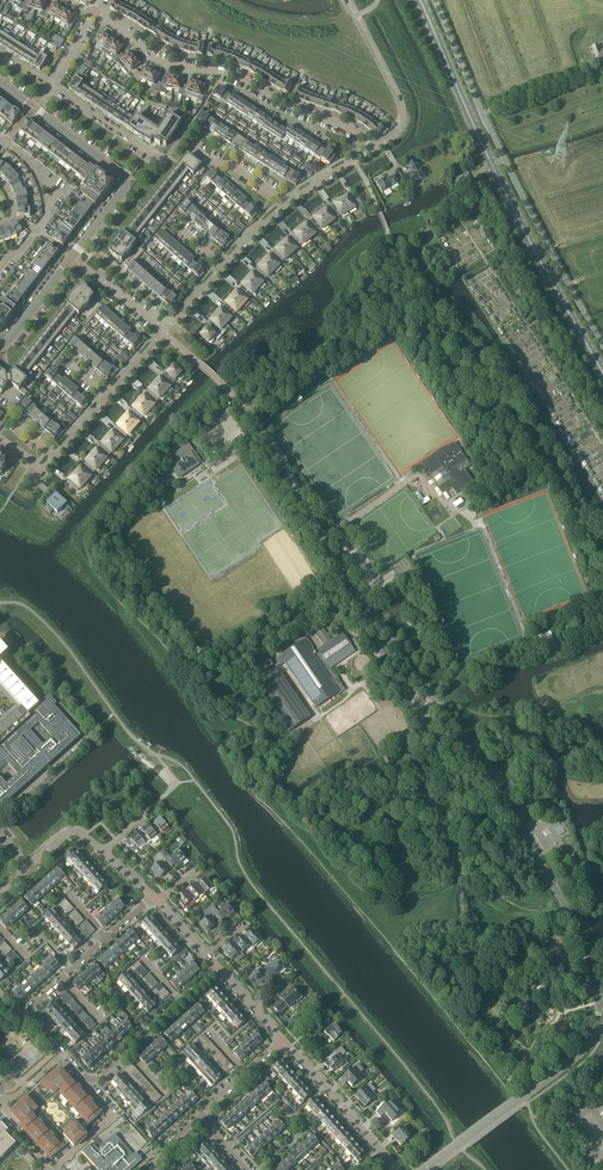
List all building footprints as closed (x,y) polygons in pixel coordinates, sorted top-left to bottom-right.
[(23,10),(25,3),(22,1),(22,0),(14,0),(20,3),(18,7),(23,10)] [(35,9),(38,0),(31,0),(29,4),(25,3),(23,10),(28,12),(29,7),(35,9)] [(44,17),(47,10),(43,9),(46,1),(46,0),(38,0),(35,9),(42,11),(40,16),(44,17)] [(115,12),(120,2),(115,0),(114,0),(109,9),(115,12)] [(49,15),(55,18),(62,6),(55,2),(54,5),(50,12),(47,10),(44,17),(47,19),(49,15)] [(116,12),(121,14),(126,6),(120,3),(120,2),(115,12),(116,12)] [(55,18),(61,22),(68,10),(62,6),(55,18)] [(121,14),(127,18),(132,9),(126,6),(121,14)] [(127,18),(132,20),(137,12),(132,9),(127,18)] [(68,10),(61,22),(66,25),(64,28),(69,32),(73,25),(71,23),(70,24),(69,24),(73,16),(74,17),(75,17),(75,16),(76,16),(76,15),(77,15),(77,14),(76,14),(76,13),(75,12),(74,12),(73,12),(73,13),(68,10)] [(132,20),(137,23),(143,15),(137,12),(132,20)] [(137,23),(143,27),(148,19),(143,15),(137,23)] [(148,31),(154,23),(148,19),(143,27),(148,31)] [(148,31),(153,35),(159,26),(156,24),(154,23),(148,31)] [(153,35),(159,38),(164,30),(159,26),(153,35)] [(159,38),(164,42),(169,34),(164,30),(159,38),(159,39),(159,38)] [(97,44),(104,48),(111,36),(107,33),(107,32),(106,31),(105,31),(104,31),(103,31),(103,32),(102,32),(102,33),(103,34),(103,35),(97,44)] [(2,46),(8,36),(3,32),(0,36),(0,45),(2,46)] [(164,42),(170,45),(175,36),(169,34),(164,42)] [(2,46),(7,49),(14,39),(8,36),(2,46)] [(101,52),(107,56),(118,41),(111,36),(104,48),(101,52)] [(170,45),(176,48),(180,39),(175,36),(170,45)] [(13,53),(19,43),(21,40),(15,37),(14,39),(7,49),(13,53)] [(176,48),(183,50),(186,41),(180,39),(176,48)] [(113,59),(116,62),(121,55),(118,53),(122,47),(124,45),(118,41),(107,56),(113,59)] [(183,50),(189,52),(192,43),(186,41),(183,50)] [(13,53),(18,56),(24,46),(19,43),(13,53)] [(196,54),(198,44),(197,44),(192,43),(189,52),(196,54)] [(207,56),(214,57),(216,47),(216,45),(215,44),(214,44),(212,43),(211,44),(210,44),(209,46),(207,56)] [(18,56),(23,60),(31,47),(26,44),(25,46),(24,46),(18,56)] [(198,44),(196,54),(203,55),(205,45),(198,44)] [(592,48),(598,64),(602,62),(602,49),(600,51),(598,45),(592,48)] [(23,60),(29,63),(37,51),(31,47),(23,60)] [(214,57),(220,58),(223,49),(216,48),(216,47),(214,57),(214,58),(214,57)] [(220,58),(226,60),(229,51),(223,49),(220,58)] [(29,63),(34,67),(41,56),(42,54),(37,51),(29,63)] [(119,64),(123,69),(136,57),(131,51),(129,53),(130,53),(124,58),(121,55),(116,62),(118,64),(119,64)] [(226,60),(232,62),(236,53),(229,51),(226,60)] [(232,62),(237,65),(241,56),(236,53),(232,62)] [(41,56),(34,67),(40,70),(47,60),(41,56)] [(242,68),(243,68),(247,59),(241,56),(237,65),(243,68),(242,68)] [(127,74),(132,80),(137,73),(134,69),(140,64),(142,62),(136,57),(123,69),(127,74)] [(243,68),(249,71),(253,62),(250,60),(247,59),(243,68)] [(249,71),(254,74),(259,65),(253,62),(249,71)] [(260,76),(261,77),(266,68),(265,68),(259,65),(254,74),(255,74),(260,76)] [(141,79),(147,82),(153,70),(147,66),(145,69),(142,76),(137,73),(132,80),(139,83),(141,79)] [(261,77),(267,81),(272,72),(266,68),(261,77)] [(151,89),(158,92),(160,85),(155,82),(159,75),(160,73),(153,70),(147,82),(153,85),(151,89)] [(267,81),(272,85),(277,76),(272,72),(267,81)] [(166,88),(173,89),(174,75),(166,75),(166,77),(165,85),(160,85),(158,92),(166,93),(166,88)] [(179,94),(182,95),(184,87),(180,87),(181,79),(181,76),(174,75),(173,89),(179,90),(179,94)] [(276,87),(277,88),(282,79),(281,79),(277,76),(272,85),(276,87)] [(69,89),(75,93),(83,81),(76,77),(72,82),(74,83),(69,89)] [(187,91),(193,94),(198,81),(191,78),(190,81),(187,88),(184,87),(182,95),(186,96),(187,91)] [(281,90),(282,91),(287,81),(286,81),(282,79),(277,88),(282,90),(281,90)] [(198,81),(193,94),(200,96),(198,100),(202,102),(205,94),(201,93),(204,86),(205,83),(198,81)] [(287,81),(282,91),(288,94),(293,84),(287,81)] [(75,93),(81,97),(87,87),(82,83),(75,93)] [(81,97),(86,100),(92,90),(87,87),(81,97)] [(213,94),(221,100),(227,90),(227,91),(227,90),(223,88),(221,87),(219,90),(216,89),(217,88),(216,88),(212,94),(213,95),(213,94)] [(292,96),(298,99),(303,90),(297,87),(292,96)] [(86,100),(91,104),(98,94),(92,90),(86,100)] [(221,100),(227,104),(233,95),(227,91),(227,90),(221,100)] [(299,99),(304,102),(308,93),(303,90),(298,99),(299,99)] [(304,102),(311,104),(315,95),(308,93),(304,102)] [(91,104),(97,107),(103,97),(98,94),(91,104)] [(102,111),(109,101),(110,99),(105,95),(103,97),(97,107),(102,111)] [(227,104),(232,107),(238,98),(233,95),(227,104)] [(311,104),(317,106),(320,97),(315,95),(311,104)] [(317,106),(323,108),(326,99),(320,97),(317,106)] [(232,107),(237,110),(243,101),(238,98),(232,107)] [(329,110),(332,101),(326,99),(323,108),(329,110)] [(102,111),(108,114),(114,104),(109,101),(102,111)] [(237,110),(242,114),(248,104),(243,101),(237,110)] [(329,110),(335,112),(339,103),(335,102),(332,101),(329,110)] [(3,102),(0,106),(0,114),(2,116),(9,106),(3,102)] [(335,112),(341,115),(345,105),(339,103),(335,112)] [(108,114),(113,118),(119,108),(114,104),(108,114)] [(242,114),(248,117),(253,108),(248,104),(242,114)] [(342,114),(347,116),(351,107),(345,105),(341,115),(342,115),(342,114)] [(9,106),(2,116),(0,118),(0,119),(5,123),(7,121),(7,120),(15,110),(14,110),(9,106)] [(347,116),(353,119),(357,110),(351,107),(347,116)] [(113,118),(118,121),(125,111),(119,108),(113,118)] [(248,117),(253,120),(259,111),(253,108),(248,117)] [(15,110),(14,110),(15,110),(7,120),(7,121),(12,125),(20,114),(15,110)] [(353,119),(358,122),(363,113),(357,110),(353,119)] [(118,121),(124,125),(130,115),(125,111),(118,121)] [(203,127),(204,126),(209,117),(201,112),(202,112),(201,111),(197,118),(198,118),(200,119),(198,123),(200,124),(203,127)] [(253,120),(258,123),(264,114),(259,111),(253,120)] [(358,122),(363,125),(369,117),(363,113),(358,122)] [(258,123),(263,127),(268,119),(269,118),(264,114),(258,123)] [(124,125),(129,128),(136,118),(135,118),(130,115),(124,125)] [(129,128),(128,129),(135,134),(143,140),(144,139),(150,144),(153,140),(160,145),(162,143),(166,146),(171,139),(177,131),(176,130),(181,123),(168,115),(165,120),(168,122),(159,135),(139,122),(141,119),(136,116),(135,118),(136,118),(129,128)] [(204,126),(210,130),(216,121),(209,117),(204,126)] [(363,125),(368,129),(374,121),(369,117),(363,125)] [(262,128),(269,132),(274,123),(268,119),(263,127),(262,128)] [(25,135),(26,134),(25,134),(33,124),(33,125),(33,124),(28,120),(20,130),(25,135)] [(210,130),(215,134),(221,124),(216,121),(210,130)] [(372,133),(373,133),(380,125),(379,125),(374,121),(368,129),(372,133)] [(269,132),(275,136),(281,127),(274,123),(269,132)] [(26,134),(31,138),(38,129),(33,125),(33,124),(25,134),(26,134)] [(215,134),(220,137),(226,128),(221,124),(215,134)] [(380,125),(373,133),(378,138),(385,130),(380,125)] [(285,135),(290,138),(295,129),(290,126),(287,131),(284,135),(285,135)] [(281,140),(285,135),(284,135),(287,131),(281,127),(275,136),(281,140)] [(220,137),(225,140),(231,131),(226,128),(220,137)] [(37,143),(44,133),(38,129),(31,138),(29,141),(35,146),(37,143)] [(290,138),(295,142),(301,133),(295,129),(290,138)] [(225,140),(230,143),(236,134),(231,131),(225,140)] [(37,143),(43,147),(50,137),(44,133),(37,143)] [(295,142),(300,145),(306,136),(301,133),(295,142)] [(230,143),(237,148),(243,138),(236,134),(230,143)] [(300,145),(305,148),(311,139),(306,136),(300,145)] [(43,147),(48,151),(56,142),(50,137),(43,147)] [(237,148),(243,152),(249,143),(243,138),(237,148)] [(305,148),(310,152),(316,142),(311,139),(305,148)] [(48,151),(54,156),(61,146),(56,142),(48,151)] [(310,152),(315,155),(321,146),(316,142),(310,152)] [(243,152),(248,155),(254,146),(249,143),(243,152)] [(54,156),(60,160),(67,151),(61,146),(54,156)] [(248,155),(253,158),(259,149),(254,146),(248,155)] [(315,155),(321,159),(327,150),(321,146),(315,155)] [(253,158),(258,162),(264,152),(259,149),(253,158)] [(327,150),(321,159),(330,164),(329,164),(330,165),(337,160),(336,160),(331,157),(333,154),(331,152),(327,149),(327,150)] [(60,160),(65,165),(73,155),(67,151),(60,160)] [(258,162),(263,165),(269,156),(264,152),(258,162)] [(65,165),(71,169),(78,159),(73,155),(65,165)] [(188,155),(181,164),(190,171),(194,174),(198,169),(202,173),(205,170),(188,155)] [(263,165),(269,168),(274,159),(269,156),(263,165)] [(71,169),(77,173),(84,164),(78,159),(71,169)] [(269,168),(274,171),(280,162),(274,159),(269,168)] [(408,175),(413,183),(425,177),(421,168),(420,169),(415,160),(408,164),(413,172),(408,175)] [(274,171),(279,175),(285,166),(280,162),(274,171)] [(2,176),(10,167),(5,163),(0,170),(0,175),(2,176)] [(77,173),(82,177),(82,178),(90,168),(89,168),(84,164),(77,173)] [(181,164),(177,169),(187,176),(190,171),(181,164)] [(279,175),(284,178),(291,167),(286,164),(285,166),(279,175)] [(284,178),(290,182),(296,173),(292,171),(293,169),(294,170),(295,168),(292,166),(291,167),(284,178)] [(2,176),(6,180),(15,172),(10,167),(2,176)] [(83,197),(85,198),(94,205),(95,206),(100,200),(100,201),(107,193),(114,184),(105,177),(97,171),(96,171),(90,167),(89,168),(90,168),(82,178),(82,177),(81,179),(87,184),(84,188),(87,191),(83,197)] [(177,169),(173,173),(183,181),(187,176),(177,169)] [(204,176),(211,183),(219,174),(215,171),(215,172),(213,170),(211,173),(208,171),(209,171),(208,171),(203,176),(204,177),(204,176)] [(6,180),(10,184),(19,177),(15,172),(6,180)] [(173,173),(170,178),(179,186),(183,181),(173,173)] [(290,182),(294,185),(296,186),(298,182),(300,183),(299,183),(300,184),(306,179),(296,173),(290,182)] [(211,183),(217,188),(224,180),(219,175),(219,174),(211,183)] [(378,183),(383,192),(391,188),(390,187),(398,183),(394,176),(387,180),(386,179),(378,183)] [(10,184),(12,189),(23,183),(19,177),(10,184)] [(170,178),(166,183),(175,190),(179,186),(170,178)] [(217,188),(221,192),(229,184),(224,180),(217,188)] [(12,189),(15,194),(26,189),(23,183),(12,189)] [(166,183),(162,188),(171,195),(175,190),(166,183)] [(221,192),(226,196),(233,188),(229,184),(221,192)] [(162,188),(158,192),(168,200),(171,195),(162,188)] [(224,198),(228,202),(238,192),(233,188),(226,196),(224,198)] [(15,194),(16,199),(28,196),(26,189),(15,194)] [(158,192),(154,197),(164,205),(168,200),(158,192)] [(235,204),(242,196),(238,192),(228,202),(233,206),(235,204)] [(346,196),(341,199),(349,212),(356,207),(355,207),(358,205),(360,209),(363,208),(364,209),(365,208),(359,198),(356,200),(352,194),(346,197),(346,196)] [(16,199),(18,204),(29,202),(28,196),(16,199)] [(235,204),(240,208),(247,200),(242,196),(235,204)] [(154,197),(151,202),(160,209),(164,205),(154,197)] [(85,198),(81,203),(91,210),(94,205),(85,198)] [(337,203),(331,206),(340,220),(341,220),(339,217),(341,215),(342,216),(349,212),(341,199),(336,202),(337,203)] [(181,210),(184,213),(191,205),(186,200),(179,209),(181,210)] [(240,208),(245,213),(253,204),(252,204),(247,200),(240,208)] [(151,202),(147,207),(156,214),(160,209),(151,202)] [(81,203),(77,208),(87,215),(91,210),(81,203)] [(253,204),(245,213),(252,219),(252,220),(257,214),(255,212),(258,209),(256,208),(256,207),(253,204)] [(185,213),(190,218),(197,210),(191,205),(184,213),(184,214),(185,213)] [(325,210),(320,213),(329,225),(336,220),(335,219),(337,218),(339,221),(340,220),(331,206),(325,210)] [(147,207),(143,211),(152,219),(156,214),(147,207)] [(77,208),(73,213),(83,220),(87,215),(77,208)] [(190,218),(194,222),(202,214),(197,210),(190,218)] [(143,211),(139,216),(149,224),(152,219),(143,211)] [(73,213),(69,218),(79,226),(83,220),(73,213)] [(316,217),(311,221),(321,234),(321,233),(319,230),(322,229),(322,230),(329,225),(320,213),(316,216),(316,217)] [(194,222),(199,226),(206,218),(202,214),(194,222)] [(139,216),(135,221),(145,228),(149,224),(139,216)] [(69,218),(65,223),(75,231),(79,226),(69,218)] [(199,226),(204,230),(211,222),(206,218),(199,226)] [(204,230),(208,234),(215,226),(216,226),(218,224),(213,220),(211,222),(204,230)] [(135,221),(132,226),(141,233),(145,228),(135,221)] [(236,223),(243,230),(246,227),(238,221),(236,223)] [(305,224),(301,228),(310,239),(316,234),(316,233),(318,231),(320,234),(321,234),(311,221),(305,225),(305,224)] [(13,222),(10,224),(17,234),(22,230),(16,222),(13,223),(13,222)] [(59,227),(61,229),(61,228),(71,236),(75,231),(65,223),(63,222),(59,227)] [(10,224),(6,227),(11,238),(17,234),(10,224)] [(232,227),(240,234),(242,231),(235,225),(232,227)] [(132,226),(128,230),(137,238),(141,233),(132,226)] [(208,234),(213,238),(220,230),(216,226),(215,226),(208,234)] [(6,227),(1,229),(4,240),(11,238),(6,227)] [(61,229),(58,233),(57,234),(67,241),(71,236),(61,228),(61,229)] [(297,232),(292,237),(302,249),(303,248),(300,245),(303,243),(303,244),(310,239),(301,228),(297,232)] [(128,230),(124,235),(133,243),(134,242),(137,238),(128,230)] [(218,243),(218,244),(226,235),(220,230),(213,238),(218,243)] [(155,239),(160,243),(167,235),(162,231),(155,239)] [(57,234),(58,233),(57,233),(53,238),(63,247),(68,241),(67,241),(57,234)] [(124,235),(123,234),(121,238),(120,237),(112,247),(112,248),(110,251),(112,253),(111,254),(119,260),(119,259),(122,261),(127,255),(128,256),(131,251),(132,251),(131,250),(136,244),(134,242),(133,243),(124,235)] [(160,243),(164,247),(171,239),(167,235),(160,243)] [(226,235),(218,244),(221,246),(222,246),(224,248),(226,245),(228,246),(228,247),(233,241),(226,235)] [(286,241),(282,244),(292,255),(293,253),(298,249),(297,248),(299,246),(302,249),(292,237),(287,242),(286,241)] [(164,247),(169,251),(176,243),(171,239),(164,247)] [(47,244),(44,249),(55,258),(59,252),(47,243),(46,243),(47,244)] [(169,251),(173,255),(180,247),(176,243),(169,251)] [(279,249),(274,253),(285,264),(283,261),(285,259),(286,260),(292,255),(282,244),(278,248),(279,249)] [(173,255),(178,259),(185,251),(180,247),(173,255)] [(43,248),(39,253),(50,262),(54,257),(55,258),(44,249),(43,248)] [(178,259),(182,263),(190,255),(185,251),(178,259)] [(35,258),(37,260),(47,267),(50,262),(39,253),(35,258)] [(268,258),(264,261),(274,271),(280,265),(280,264),(282,262),(284,265),(285,264),(274,253),(269,258),(268,258)] [(182,263),(187,267),(194,259),(190,255),(182,263)] [(187,267),(193,272),(200,264),(200,263),(199,264),(194,259),(187,267)] [(37,260),(33,265),(43,273),(47,267),(37,260)] [(128,269),(133,273),(140,265),(135,261),(135,262),(133,264),(131,266),(129,268),(128,269)] [(261,266),(256,271),(268,281),(269,281),(266,278),(268,276),(269,277),(274,271),(264,261),(260,265),(261,266)] [(200,264),(193,272),(200,279),(205,274),(204,273),(204,274),(202,272),(205,269),(203,267),(200,264)] [(33,265),(29,270),(39,278),(43,273),(33,265)] [(133,273),(137,277),(144,269),(140,265),(133,273)] [(137,277),(142,281),(149,273),(144,269),(137,277)] [(29,270),(25,276),(35,283),(39,278),(29,270)] [(251,275),(247,279),(258,288),(261,291),(262,289),(259,287),(264,282),(263,282),(265,279),(268,282),(268,281),(256,271),(252,276),(251,275)] [(142,281),(147,286),(154,278),(149,273),(142,281)] [(25,276),(21,281),(31,288),(35,283),(25,276)] [(147,286),(151,290),(158,281),(154,278),(147,286)] [(15,284),(17,286),(27,293),(31,288),(21,281),(19,279),(15,284)] [(244,284),(240,289),(252,299),(253,299),(250,296),(252,294),(253,295),(258,288),(247,279),(244,283),(244,284)] [(183,283),(190,290),(193,287),(185,280),(183,283)] [(151,290),(156,294),(163,285),(158,281),(151,290)] [(179,287),(187,294),(189,291),(182,284),(179,287)] [(156,294),(160,298),(167,290),(163,285),(156,294)] [(17,286),(13,291),(23,298),(27,293),(17,286)] [(67,305),(68,306),(68,305),(77,313),(79,315),(84,308),(85,309),(89,304),(88,304),(93,297),(90,295),(91,295),(84,289),(83,290),(81,288),(78,291),(77,291),(69,301),(70,301),(67,305)] [(235,293),(231,297),(242,306),(248,300),(247,300),(249,297),(252,300),(252,299),(240,289),(236,293),(235,293)] [(165,303),(173,294),(167,290),(160,298),(165,302),(165,303)] [(13,291),(10,296),(19,303),(23,298),(13,291)] [(173,294),(165,303),(169,306),(169,305),(171,307),(174,304),(176,306),(175,306),(176,306),(181,301),(180,301),(173,294)] [(10,296),(6,301),(15,308),(19,303),(10,296)] [(228,301),(224,306),(237,317),(234,314),(236,312),(237,313),(242,306),(231,297),(228,301)] [(7,324),(6,323),(12,315),(16,309),(15,308),(6,301),(4,300),(0,305),(0,332),(7,324)] [(68,306),(64,311),(73,318),(77,313),(68,305),(68,306)] [(96,314),(101,318),(108,310),(103,306),(101,308),(100,310),(98,312),(96,314)] [(219,310),(216,314),(227,324),(232,318),(231,317),(233,315),(236,318),(237,317),(224,306),(220,311),(219,310)] [(101,318),(105,323),(113,315),(108,310),(101,318)] [(64,311),(60,315),(70,323),(73,318),(64,311)] [(213,319),(208,324),(221,335),(221,334),(218,332),(220,330),(221,330),(227,324),(216,314),(212,318),(213,319)] [(60,315),(57,320),(66,327),(70,323),(60,315)] [(105,323),(110,327),(117,319),(113,315),(105,323)] [(110,327),(115,331),(122,323),(117,319),(110,327)] [(57,320),(53,325),(62,332),(66,327),(57,320)] [(115,331),(119,335),(126,327),(122,323),(115,331)] [(221,335),(208,324),(203,330),(205,332),(201,336),(209,344),(210,343),(210,342),(217,333),(220,336),(221,335)] [(53,325),(49,329),(58,337),(62,332),(53,325)] [(119,335),(124,339),(131,331),(126,327),(119,335)] [(49,329),(45,334),(55,342),(58,337),(49,329)] [(124,339),(129,344),(137,335),(136,335),(131,331),(124,339)] [(45,334),(41,339),(51,346),(55,342),(45,334)] [(137,335),(129,344),(136,350),(136,351),(141,345),(139,343),(142,340),(140,339),(140,338),(137,335)] [(69,345),(74,349),(81,341),(76,337),(69,345)] [(41,339),(38,344),(47,351),(51,346),(41,339)] [(74,349),(79,353),(86,345),(81,341),(74,349)] [(38,344),(34,348),(43,356),(47,351),(38,344)] [(79,353),(83,357),(90,349),(86,345),(79,353)] [(34,348),(30,353),(39,361),(43,356),(34,348)] [(83,357),(88,361),(95,353),(90,349),(83,357)] [(120,354),(127,361),(130,358),(122,351),(120,354)] [(30,353),(26,358),(36,365),(39,361),(30,353)] [(88,361),(92,365),(99,357),(95,353),(88,361)] [(116,358),(124,365),(126,362),(119,356),(116,358)] [(92,365),(97,369),(104,361),(99,357),(92,365)] [(26,358),(22,363),(32,370),(36,365),(26,358)] [(97,369),(102,374),(110,366),(104,361),(97,369)] [(22,363),(19,367),(28,375),(32,370),(22,363)] [(102,374),(105,377),(106,377),(108,379),(110,376),(112,377),(112,378),(117,372),(110,366),(102,374)] [(169,369),(163,375),(176,386),(173,383),(181,374),(182,375),(183,374),(174,366),(171,371),(169,369)] [(19,367),(15,372),(24,379),(25,379),(28,375),(19,367)] [(45,375),(52,381),(59,373),(56,370),(54,368),(51,371),(49,370),(49,369),(44,375),(45,375)] [(15,372),(14,371),(11,375),(12,385),(25,395),(28,392),(22,387),(27,381),(25,379),(24,379),(15,372)] [(52,381),(57,386),(65,378),(59,373),(60,373),(59,373),(52,381)] [(158,379),(155,383),(166,393),(171,387),(170,386),(172,384),(175,387),(176,386),(163,375),(159,380),(158,379)] [(57,386),(62,390),(69,382),(65,378),(57,386)] [(62,390),(66,394),(74,386),(69,382),(62,390)] [(152,388),(147,393),(160,404),(160,403),(157,401),(159,399),(160,399),(166,393),(155,383),(151,387),(152,388)] [(66,394),(71,398),(78,390),(74,386),(66,394)] [(71,398),(77,403),(84,395),(84,394),(83,395),(78,390),(71,398)] [(142,397),(139,401),(150,411),(155,405),(155,404),(156,402),(159,404),(160,404),(147,393),(143,398),(142,397)] [(84,395),(77,403),(84,409),(84,410),(89,404),(88,404),(86,403),(89,400),(87,398),(84,395)] [(21,409),(24,412),(32,403),(27,399),(20,407),(22,409),(21,409)] [(136,406),(131,411),(144,422),(144,421),(142,419),(144,417),(150,411),(139,401),(135,405),(136,406)] [(25,412),(30,416),(37,408),(32,403),(24,412),(25,412)] [(30,416),(35,420),(42,412),(37,408),(30,416)] [(67,414),(75,420),(77,418),(70,411),(67,414)] [(126,415),(123,419),(134,429),(139,423),(139,422),(141,420),(143,422),(144,422),(131,411),(127,416),(126,415)] [(35,420),(40,425),(47,416),(42,412),(35,420)] [(64,418),(71,424),(74,422),(66,415),(64,418)] [(40,425),(44,429),(51,420),(47,416),(40,425)] [(120,424),(116,429),(128,440),(129,439),(126,437),(128,434),(128,435),(134,429),(123,419),(119,423),(120,424)] [(49,434),(57,425),(51,420),(44,429),(49,433),(49,434)] [(57,425),(49,434),(53,437),(53,436),(55,438),(58,435),(60,437),(59,437),(60,437),(65,432),(64,431),(64,432),(57,425)] [(111,433),(107,437),(118,447),(124,441),(123,440),(125,438),(128,440),(116,429),(111,434),(111,433)] [(104,442),(100,447),(112,458),(113,457),(110,455),(112,452),(113,453),(118,447),(107,437),(103,441),(104,442)] [(163,455),(169,464),(179,478),(202,463),(186,440),(163,455)] [(434,481),(434,482),(435,484),(436,483),(443,494),(452,488),(456,494),(474,482),(465,470),(460,473),(457,468),(468,460),(455,442),(426,462),(428,465),(425,467),(433,480),(434,481)] [(95,451),(91,455),(102,465),(108,458),(107,458),(109,456),(112,458),(100,447),(96,451),(95,451)] [(88,460),(84,464),(96,475),(97,475),(94,472),(96,470),(97,471),(102,465),(91,455),(88,459),(88,460)] [(79,469),(75,473),(86,483),(92,476),(91,476),(93,473),(96,476),(96,475),(84,464),(80,469),(79,469)] [(86,483),(75,473),(72,477),(73,477),(68,482),(78,491),(80,488),(81,489),(86,483)] [(479,482),(481,485),(489,480),(487,476),(479,482)] [(54,510),(58,513),(67,503),(57,494),(46,506),(54,510)] [(317,633),(325,645),(331,641),(323,629),(317,633)] [(550,631),(533,638),(536,644),(553,637),(550,631)] [(276,661),(280,667),(285,663),(316,708),(338,693),(339,695),(345,690),(329,668),(354,651),(343,635),(315,654),(303,638),(301,639),(303,642),(276,661)] [(352,640),(360,652),(364,649),(356,638),(352,640)] [(387,652),(378,639),(372,643),(382,656),(387,652)] [(8,692),(22,707),(29,715),(39,706),(39,705),(39,704),(37,702),(22,685),(2,663),(4,661),(2,659),(9,653),(0,643),(0,683),(8,692)] [(251,666),(259,677),(274,667),(266,655),(251,666)] [(271,681),(260,689),(267,700),(271,705),(289,732),(311,717),(299,700),(282,674),(271,681)] [(50,765),(50,764),(81,736),(73,727),(54,706),(57,703),(54,700),(50,695),(48,697),(39,706),(29,715),(28,715),(24,719),(19,724),(14,728),(13,728),(9,733),(8,733),(4,737),(3,738),(0,740),(0,769),(7,762),(18,775),(7,785),(0,777),(0,810),(50,765)] [(19,709),(17,712),(21,716),(24,719),(28,715),(29,715),(22,707),(20,710),(19,709)] [(14,714),(12,716),(16,721),(19,724),(24,719),(21,716),(17,712),(14,714)] [(9,718),(7,721),(11,725),(14,728),(19,724),(16,721),(12,716),(9,719),(9,718)] [(4,723),(2,725),(2,726),(2,725),(6,730),(9,733),(13,728),(14,728),(11,725),(7,721),(4,723)] [(1,734),(4,737),(8,733),(9,733),(6,730),(2,725),(2,726),(0,727),(0,733),(1,734)] [(160,818),(150,828),(157,836),(158,837),(169,828),(160,818)] [(148,826),(138,835),(145,843),(146,845),(157,836),(150,828),(148,826)] [(145,843),(138,835),(136,834),(126,843),(134,852),(145,843)] [(182,834),(179,837),(184,843),(188,840),(182,834)] [(69,859),(74,865),(82,857),(83,856),(81,854),(80,855),(77,851),(75,853),(72,849),(66,855),(69,859)] [(164,849),(160,852),(161,854),(161,855),(167,861),(172,867),(175,864),(178,867),(187,859),(179,850),(170,858),(165,852),(166,852),(164,849)] [(161,855),(161,854),(160,852),(153,858),(153,859),(155,860),(158,864),(150,870),(158,879),(167,871),(162,865),(167,861),(161,855)] [(74,865),(79,870),(79,871),(87,863),(88,862),(86,859),(85,860),(82,857),(74,865)] [(82,878),(84,876),(92,868),(93,867),(91,865),(90,866),(87,863),(79,871),(79,870),(77,872),(82,878)] [(55,870),(52,873),(60,881),(66,876),(58,867),(57,868),(57,867),(54,869),(55,870)] [(84,876),(89,881),(97,874),(97,873),(98,872),(96,870),(95,871),(92,868),(84,876)] [(50,874),(47,877),(55,886),(60,881),(52,873),(51,872),(49,874),(50,874)] [(89,881),(93,887),(102,879),(103,878),(101,876),(100,877),(97,874),(89,881)] [(44,879),(41,882),(49,891),(55,886),(47,877),(46,878),(45,876),(43,878),(44,879)] [(198,881),(195,884),(205,895),(209,891),(210,893),(215,888),(206,877),(200,883),(198,881)] [(102,879),(93,887),(94,887),(92,888),(94,891),(96,889),(99,892),(107,885),(107,884),(108,883),(106,881),(105,882),(102,879)] [(39,884),(36,887),(43,896),(49,891),(41,882),(40,881),(38,883),(39,884)] [(188,887),(185,890),(194,901),(198,897),(200,899),(205,895),(195,884),(189,889),(188,887)] [(33,889),(30,892),(38,901),(43,896),(36,887),(35,887),(34,886),(32,888),(33,889)] [(194,901),(185,890),(179,896),(177,894),(174,897),(184,907),(187,903),(189,905),(194,901)] [(38,901),(30,892),(29,891),(27,893),(28,894),(24,897),(32,906),(38,901)] [(118,898),(112,904),(120,912),(126,907),(118,898)] [(19,903),(15,906),(23,914),(29,909),(21,900),(21,901),(20,900),(18,902),(19,903)] [(60,906),(63,908),(69,903),(66,900),(60,906)] [(94,905),(91,902),(85,908),(88,911),(93,905),(94,905)] [(112,904),(106,909),(114,917),(120,912),(112,904)] [(213,905),(210,908),(209,908),(215,915),(221,921),(223,918),(226,921),(235,913),(227,904),(219,912),(213,905)] [(13,908),(10,910),(18,919),(23,914),(15,906),(14,905),(12,907),(13,908)] [(71,906),(65,911),(68,914),(74,909),(71,906)] [(209,908),(210,908),(208,906),(202,912),(206,917),(199,924),(207,933),(215,925),(210,919),(215,915),(209,908)] [(44,917),(49,922),(57,915),(52,909),(44,917)] [(106,909),(101,913),(109,922),(114,917),(106,909)] [(8,913),(5,915),(12,924),(18,919),(10,910),(10,911),(9,910),(7,912),(8,913)] [(73,920),(76,918),(79,915),(77,912),(71,917),(73,920)] [(49,922),(54,928),(62,921),(59,917),(62,915),(60,913),(57,915),(49,922)] [(109,922),(101,913),(95,919),(103,928),(109,922)] [(5,915),(4,916),(3,915),(1,917),(2,918),(0,920),(0,922),(7,929),(12,924),(5,915)] [(142,924),(147,929),(155,921),(157,920),(155,918),(153,919),(151,916),(142,924)] [(82,917),(78,920),(75,923),(78,926),(84,920),(82,917)] [(54,928),(59,933),(70,923),(65,918),(62,921),(54,928)] [(147,929),(152,935),(161,927),(160,927),(162,926),(159,924),(158,925),(155,921),(147,929)] [(59,933),(64,939),(74,929),(70,924),(70,923),(59,933)] [(90,925),(84,931),(86,934),(93,928),(90,925)] [(152,935),(157,940),(166,933),(165,933),(167,931),(165,929),(163,930),(161,927),(152,935)] [(93,928),(86,934),(89,936),(95,931),(93,928)] [(64,939),(69,944),(77,937),(72,932),(75,930),(74,929),(64,939)] [(131,930),(126,935),(134,944),(136,946),(138,944),(136,942),(139,939),(131,930)] [(242,936),(243,937),(251,946),(250,946),(254,950),(255,949),(253,946),(261,939),(253,930),(247,936),(245,934),(242,936)] [(157,940),(162,946),(171,938),(170,938),(172,937),(170,935),(168,936),(166,933),(157,940)] [(126,935),(120,940),(128,949),(134,944),(126,935)] [(77,937),(69,944),(74,950),(82,943),(77,937)] [(231,943),(232,944),(240,952),(243,956),(244,955),(242,953),(250,946),(251,946),(243,937),(236,943),(234,940),(231,943)] [(162,946),(167,951),(175,944),(175,943),(176,942),(175,940),(173,941),(171,938),(162,946)] [(120,940),(115,945),(123,954),(128,949),(120,940)] [(175,944),(167,951),(172,957),(181,949),(180,949),(181,948),(179,946),(178,947),(175,944)] [(240,952),(232,944),(226,949),(224,946),(221,949),(231,960),(240,952)] [(115,945),(109,950),(117,959),(123,954),(115,945)] [(109,950),(104,955),(111,964),(113,962),(114,963),(116,963),(119,961),(117,959),(109,950)] [(182,951),(176,956),(179,958),(178,959),(179,959),(185,954),(182,951)] [(9,959),(12,962),(18,956),(15,954),(9,959)] [(111,964),(104,955),(98,960),(106,969),(111,964)] [(52,957),(47,962),(54,971),(60,966),(58,963),(55,960),(52,957)] [(189,964),(186,967),(194,975),(200,970),(193,963),(195,961),(192,958),(188,962),(189,964)] [(267,966),(262,970),(269,978),(270,978),(274,974),(276,976),(285,969),(277,960),(268,967),(267,966)] [(47,962),(41,967),(49,976),(54,971),(47,962)] [(95,964),(90,969),(101,981),(103,979),(99,975),(102,972),(99,969),(96,965),(95,964)] [(136,970),(137,972),(143,967),(141,964),(135,969),(136,970)] [(168,968),(166,966),(160,971),(162,974),(168,968)] [(41,967),(35,972),(43,981),(49,976),(41,967)] [(137,972),(138,973),(139,975),(145,969),(143,967),(137,972)] [(186,967),(181,972),(189,980),(194,975),(186,967)] [(0,971),(0,981),(0,982),(9,974),(4,968),(0,971)] [(269,978),(262,970),(260,968),(257,971),(248,979),(256,988),(265,980),(267,982),(271,979),(270,978),(269,978)] [(90,969),(84,974),(91,982),(94,979),(98,984),(101,981),(90,969)] [(139,975),(140,975),(142,977),(148,972),(145,969),(139,975)] [(35,972),(30,977),(38,986),(43,981),(35,972)] [(181,972),(175,977),(183,985),(189,980),(181,972)] [(118,980),(123,985),(131,978),(126,973),(118,980)] [(84,974),(79,979),(90,991),(92,989),(88,985),(91,982),(84,974)] [(30,977),(24,982),(32,991),(38,986),(30,977)] [(183,985),(175,977),(170,982),(177,990),(183,985)] [(123,985),(128,991),(136,984),(131,978),(123,985)] [(150,986),(156,981),(154,978),(147,984),(148,984),(150,986)] [(90,991),(79,979),(73,984),(80,992),(83,989),(87,994),(90,991)] [(156,981),(150,986),(152,989),(158,983),(156,981)] [(24,982),(19,987),(27,996),(32,991),(24,982)] [(128,991),(133,996),(141,989),(141,990),(144,987),(139,982),(136,984),(128,991)] [(156,992),(159,994),(165,989),(162,986),(156,992)] [(19,987),(13,992),(21,1001),(27,996),(19,987)] [(208,995),(213,1001),(221,994),(216,988),(212,991),(209,988),(210,987),(209,987),(203,993),(206,997),(208,995)] [(133,996),(138,1002),(146,995),(141,990),(141,989),(133,996)] [(159,994),(161,997),(167,991),(165,989),(159,994)] [(282,1000),(273,1007),(279,1014),(287,1007),(288,1008),(293,1004),(295,1002),(297,1003),(302,998),(297,992),(296,994),(292,989),(288,993),(287,992),(279,998),(282,1000)] [(167,991),(161,997),(163,1000),(169,994),(167,991)] [(21,1001),(13,992),(8,997),(16,1006),(21,1001)] [(64,999),(66,1002),(72,997),(69,994),(69,995),(64,999)] [(213,1001),(218,1006),(226,999),(221,994),(213,1001)] [(138,1002),(143,1007),(151,1000),(146,995),(138,1002)] [(218,1006),(223,1012),(231,1005),(226,999),(218,1006)] [(151,1000),(143,1007),(148,1013),(156,1006),(151,1000)] [(46,1010),(51,1016),(60,1007),(55,1002),(46,1010)] [(198,1004),(192,1009),(199,1017),(205,1012),(198,1004)] [(73,1010),(76,1013),(82,1008),(79,1005),(79,1006),(73,1010)] [(226,1020),(228,1017),(236,1010),(231,1005),(223,1012),(221,1014),(226,1020)] [(51,1016),(56,1021),(65,1013),(60,1007),(51,1016)] [(192,1009),(187,1014),(194,1022),(199,1017),(192,1009)] [(228,1017),(233,1023),(241,1015),(236,1010),(228,1017)] [(56,1021),(61,1027),(70,1018),(65,1013),(56,1021)] [(83,1022),(83,1021),(89,1017),(86,1014),(80,1019),(83,1022)] [(187,1014),(181,1019),(188,1027),(194,1022),(187,1014)] [(241,1015),(233,1023),(238,1029),(246,1021),(241,1015)] [(83,1022),(86,1024),(92,1019),(89,1016),(89,1017),(83,1021),(83,1022)] [(61,1027),(66,1032),(75,1024),(70,1018),(61,1027)] [(119,1018),(116,1020),(127,1033),(133,1028),(126,1020),(123,1022),(119,1018)] [(181,1019),(176,1024),(183,1032),(188,1027),(181,1019)] [(118,1027),(115,1030),(122,1038),(127,1033),(116,1020),(113,1022),(118,1027)] [(88,1027),(90,1030),(96,1025),(94,1022),(88,1027)] [(66,1032),(71,1038),(80,1030),(75,1024),(66,1032)] [(176,1024),(170,1029),(177,1037),(183,1032),(176,1024)] [(324,1033),(328,1037),(328,1036),(334,1042),(338,1038),(340,1040),(344,1036),(342,1033),(344,1031),(341,1029),(340,1030),(334,1024),(324,1033)] [(107,1028),(105,1030),(116,1043),(122,1038),(115,1030),(112,1032),(107,1028)] [(177,1037),(170,1029),(165,1034),(172,1042),(177,1037)] [(255,1033),(250,1038),(257,1046),(263,1040),(260,1038),(262,1036),(256,1029),(254,1031),(255,1033)] [(80,1030),(71,1038),(76,1043),(85,1035),(80,1030)] [(107,1037),(104,1040),(110,1048),(116,1043),(105,1030),(102,1032),(107,1037)] [(197,1040),(199,1043),(206,1037),(204,1034),(197,1040)] [(161,1037),(155,1042),(162,1050),(168,1045),(161,1037)] [(199,1043),(202,1046),(209,1040),(206,1037),(199,1043)] [(96,1038),(94,1040),(105,1052),(110,1048),(104,1040),(101,1042),(96,1038)] [(250,1038),(245,1043),(252,1050),(257,1046),(250,1038)] [(96,1047),(93,1050),(100,1057),(105,1052),(94,1040),(91,1042),(96,1047)] [(202,1046),(204,1048),(211,1042),(209,1040),(202,1046)] [(155,1042),(150,1047),(157,1055),(162,1050),(155,1042)] [(204,1048),(207,1051),(214,1045),(211,1042),(204,1048)] [(245,1043),(239,1048),(246,1055),(252,1050),(245,1043)] [(183,1053),(188,1058),(197,1050),(192,1044),(183,1053)] [(207,1051),(209,1054),(216,1048),(214,1045),(207,1051)] [(338,1054),(331,1060),(330,1060),(325,1064),(328,1068),(330,1067),(333,1071),(336,1068),(337,1069),(340,1067),(343,1069),(349,1064),(343,1057),(342,1056),(346,1052),(341,1046),(336,1051),(338,1054)] [(86,1047),(83,1050),(94,1062),(100,1057),(93,1050),(90,1052),(86,1047)] [(150,1047),(144,1052),(151,1060),(157,1055),(150,1047)] [(209,1054),(212,1056),(219,1050),(216,1048),(209,1054)] [(246,1055),(239,1048),(234,1053),(241,1060),(246,1055)] [(94,1062),(83,1050),(80,1052),(85,1057),(82,1060),(88,1067),(94,1062)] [(188,1058),(193,1064),(202,1055),(197,1050),(188,1058)] [(212,1056),(214,1059),(221,1053),(219,1050),(212,1056)] [(151,1060),(144,1052),(139,1057),(146,1065),(151,1060)] [(214,1059),(216,1062),(223,1056),(221,1053),(214,1059)] [(598,1069),(598,1070),(601,1069),(602,1072),(602,1053),(594,1056),(598,1069)] [(193,1064),(198,1069),(207,1061),(202,1055),(193,1064)] [(216,1062),(219,1065),(226,1059),(223,1056),(216,1062)] [(219,1065),(221,1067),(228,1061),(226,1059),(219,1065)] [(198,1069),(203,1075),(212,1066),(207,1061),(198,1069)] [(224,1070),(228,1067),(231,1064),(228,1061),(221,1067),(224,1070)] [(278,1074),(279,1074),(286,1067),(281,1061),(273,1068),(276,1071),(274,1073),(276,1076),(278,1074)] [(349,1081),(353,1086),(364,1076),(360,1072),(364,1070),(358,1063),(341,1078),(346,1083),(349,1081)] [(203,1075),(208,1080),(217,1072),(212,1066),(203,1075)] [(279,1074),(283,1079),(291,1072),(286,1067),(279,1074)] [(87,1119),(82,1123),(86,1127),(103,1112),(99,1109),(98,1110),(92,1104),(94,1102),(88,1096),(86,1097),(80,1091),(82,1089),(76,1083),(75,1084),(61,1069),(56,1073),(54,1071),(41,1083),(48,1091),(50,1089),(54,1094),(60,1088),(62,1090),(61,1090),(64,1093),(59,1097),(66,1105),(70,1101),(75,1106),(71,1110),(78,1118),(82,1114),(87,1119)] [(217,1072),(208,1080),(213,1086),(222,1078),(217,1072)] [(283,1079),(288,1085),(296,1078),(291,1072),(283,1079)] [(116,1084),(118,1086),(125,1080),(120,1074),(113,1081),(113,1082),(115,1085),(116,1084)] [(291,1092),(293,1090),(301,1083),(296,1078),(288,1085),(291,1088),(289,1090),(291,1092)] [(185,1079),(177,1087),(178,1089),(184,1084),(187,1088),(190,1085),(185,1079)] [(121,1090),(123,1092),(130,1085),(125,1080),(118,1086),(118,1087),(120,1090),(121,1090)] [(265,1083),(260,1088),(267,1095),(272,1090),(265,1083)] [(293,1090),(298,1096),(306,1089),(301,1083),(293,1090)] [(378,1096),(374,1091),(376,1089),(370,1083),(356,1096),(365,1107),(378,1096)] [(126,1095),(128,1097),(135,1091),(130,1085),(123,1092),(123,1093),(125,1096),(126,1095)] [(260,1088),(254,1093),(261,1100),(267,1095),(260,1088)] [(306,1089),(298,1096),(301,1099),(299,1101),(302,1104),(305,1102),(304,1101),(311,1094),(306,1089)] [(130,1103),(131,1104),(140,1096),(135,1091),(128,1097),(128,1098),(125,1101),(128,1104),(130,1103)] [(191,1092),(185,1097),(192,1104),(198,1099),(191,1092)] [(254,1093),(248,1098),(255,1105),(261,1100),(254,1093)] [(66,1144),(63,1140),(59,1144),(54,1139),(58,1135),(51,1128),(47,1131),(42,1126),(47,1122),(40,1115),(36,1118),(33,1115),(32,1116),(31,1115),(37,1109),(33,1104),(35,1103),(28,1095),(15,1107),(16,1108),(11,1113),(26,1129),(24,1130),(30,1136),(31,1135),(37,1141),(35,1143),(41,1149),(43,1148),(49,1154),(47,1156),(50,1159),(66,1144)] [(130,1105),(135,1110),(145,1102),(140,1096),(131,1104),(130,1105)] [(185,1097),(180,1102),(187,1109),(192,1104),(185,1097)] [(248,1098),(243,1103),(250,1110),(255,1105),(248,1098)] [(307,1105),(312,1111),(320,1104),(314,1098),(307,1105)] [(381,1117),(385,1113),(392,1121),(402,1113),(391,1100),(377,1112),(381,1117)] [(145,1102),(135,1110),(136,1111),(135,1111),(140,1117),(150,1108),(145,1102)] [(180,1102),(174,1107),(181,1114),(187,1109),(180,1102)] [(243,1103),(237,1107),(244,1115),(250,1110),(243,1103)] [(312,1111),(317,1116),(325,1109),(320,1104),(312,1111)] [(174,1107),(169,1112),(176,1119),(181,1114),(174,1107)] [(237,1107),(232,1112),(239,1120),(244,1115),(237,1107)] [(317,1116),(322,1122),(330,1115),(325,1109),(317,1116)] [(169,1112),(164,1116),(170,1124),(176,1119),(169,1112)] [(232,1112),(226,1117),(233,1125),(239,1120),(232,1112)] [(322,1122),(326,1127),(334,1120),(330,1115),(322,1122)] [(164,1116),(158,1121),(165,1129),(170,1124),(164,1116)] [(233,1125),(226,1117),(221,1122),(228,1130),(233,1125)] [(155,1119),(150,1124),(159,1134),(165,1129),(158,1121),(158,1122),(155,1119)] [(326,1127),(332,1133),(340,1126),(334,1120),(326,1127)] [(279,1121),(273,1126),(280,1133),(285,1128),(279,1121)] [(16,1144),(6,1133),(8,1131),(0,1122),(0,1160),(16,1144)] [(66,1138),(63,1140),(66,1144),(69,1142),(74,1147),(88,1135),(83,1129),(86,1127),(82,1123),(80,1125),(77,1123),(75,1125),(72,1122),(64,1130),(66,1133),(63,1135),(66,1138)] [(159,1134),(150,1124),(147,1126),(149,1129),(147,1132),(154,1139),(159,1134)] [(273,1126),(268,1131),(274,1138),(280,1133),(273,1126)] [(332,1133),(336,1138),(344,1131),(340,1126),(332,1133)] [(394,1135),(403,1145),(412,1137),(403,1127),(394,1135)] [(268,1131),(262,1136),(269,1143),(274,1138),(268,1131)] [(336,1138),(341,1144),(349,1137),(344,1131),(336,1138)] [(143,1160),(136,1153),(133,1155),(115,1134),(100,1147),(101,1147),(98,1150),(94,1145),(91,1147),(90,1145),(82,1152),(96,1167),(97,1167),(99,1169),(98,1169),(132,1169),(143,1160)] [(262,1136),(257,1140),(263,1148),(269,1143),(262,1136)] [(313,1136),(307,1141),(314,1148),(319,1143),(313,1136)] [(341,1144),(347,1149),(354,1142),(349,1137),(341,1144)] [(257,1140),(251,1145),(258,1153),(263,1148),(257,1140)] [(307,1141),(302,1145),(309,1153),(311,1150),(313,1153),(316,1150),(314,1148),(307,1141)] [(347,1149),(351,1155),(359,1148),(354,1142),(347,1149)] [(204,1156),(214,1146),(212,1144),(209,1147),(206,1143),(196,1152),(200,1157),(202,1156),(203,1156),(204,1156)] [(258,1153),(251,1145),(246,1150),(252,1157),(258,1153)] [(302,1145),(297,1150),(303,1158),(309,1153),(302,1145)] [(209,1161),(216,1154),(213,1151),(216,1148),(214,1146),(204,1156),(208,1161),(209,1161)] [(324,1148),(318,1152),(321,1156),(326,1151),(324,1148)] [(359,1148),(351,1155),(354,1157),(356,1160),(356,1161),(359,1164),(365,1158),(363,1155),(364,1153),(359,1148)] [(297,1150),(291,1155),(297,1163),(303,1158),(297,1150)] [(28,1153),(23,1157),(29,1164),(34,1160),(28,1153)] [(212,1168),(214,1167),(224,1157),(222,1155),(219,1157),(216,1154),(209,1161),(208,1161),(206,1163),(210,1168),(211,1167),(212,1168)] [(291,1155),(286,1160),(292,1167),(297,1163),(291,1155)] [(217,1169),(221,1169),(226,1165),(223,1162),(226,1159),(224,1157),(214,1167),(217,1169)] [(280,1165),(284,1169),(289,1169),(292,1167),(286,1160),(280,1165)]
